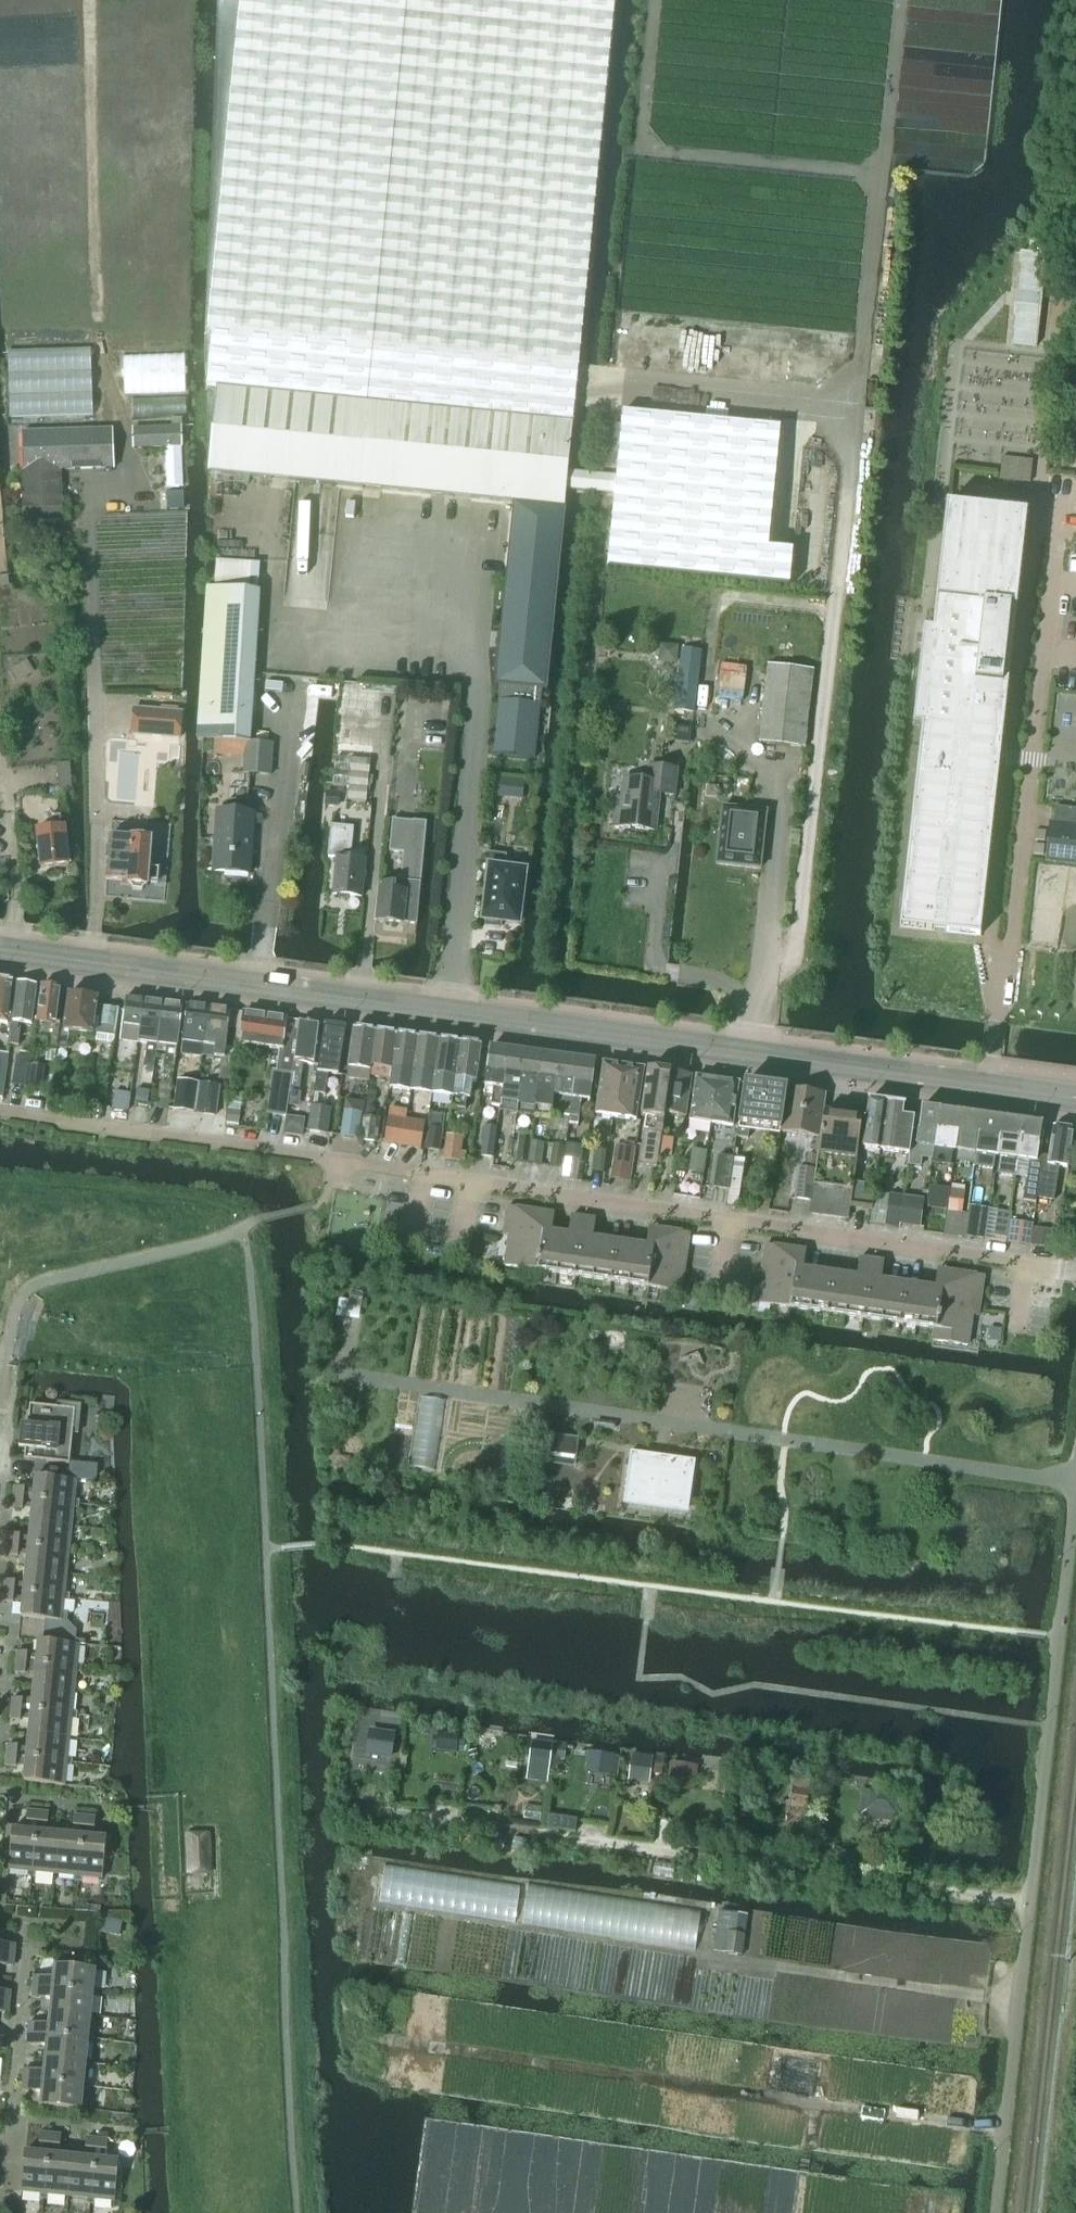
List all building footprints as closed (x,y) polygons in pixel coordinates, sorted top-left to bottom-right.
[(206,329),(213,330),(207,386),(217,387),(368,402),(573,423),(616,0),(239,0),(206,329)] [(1020,253),(1011,344),(1037,347),(1046,263),(1047,256),(1030,254),(1020,253)] [(122,353),(122,397),(189,397),(189,353),(122,353)] [(217,387),(209,473),(359,488),(513,504),(500,633),(496,678),(495,686),(499,687),(492,754),(535,759),(543,691),(548,691),(566,509),(564,509),(566,491),(568,472),(573,423),(217,387)] [(568,472),(566,491),(572,491),(588,493),(592,493),(601,494),(602,494),(611,495),(616,495),(608,570),(710,580),(724,582),(790,588),(794,551),(793,551),(769,549),(781,428),(624,412),(617,476),(613,476),(604,475),(602,475),(594,474),(590,474),(574,473),(568,472)] [(184,448),(183,429),(183,418),(172,418),(172,429),(135,430),(136,449),(168,449),(169,488),(185,487),(184,448)] [(116,469),(115,430),(24,433),(27,519),(62,518),(61,471),(116,469)] [(1027,515),(947,506),(933,630),(924,629),(914,725),(922,726),(900,928),(980,937),(1027,515)] [(198,740),(198,741),(201,741),(204,742),(216,742),(250,745),(260,593),(257,593),(257,588),(259,565),(215,562),(213,590),(208,589),(198,740)] [(684,651),(682,666),(699,668),(701,653),(684,651)] [(759,744),(805,749),(814,667),(809,666),(809,671),(767,666),(759,744)] [(134,709),(132,735),(180,739),(182,713),(134,709)] [(243,774),(272,776),(273,747),(245,744),(243,774)] [(335,757),(332,787),(349,789),(348,802),(365,804),(370,761),(335,757)] [(69,766),(57,767),(59,793),(72,792),(69,766)] [(626,782),(624,800),(617,799),(613,828),(654,833),(658,796),(673,797),(676,770),(649,767),(647,783),(624,780),(624,782),(626,782)] [(491,777),(489,796),(505,798),(507,779),(491,777)] [(707,788),(705,800),(718,801),(719,789),(707,788)] [(328,796),(327,807),(339,808),(340,797),(328,796)] [(717,862),(717,864),(719,865),(719,864),(758,869),(761,869),(761,867),(760,867),(766,815),(767,815),(767,812),(765,812),(725,808),(723,807),(723,810),(717,862)] [(215,873),(251,875),(254,816),(218,814),(215,873)] [(41,871),(69,867),(64,829),(62,829),(61,818),(49,819),(50,831),(36,832),(41,871)] [(415,926),(424,828),(425,823),(393,820),(390,853),(401,854),(400,864),(402,864),(400,882),(393,882),(393,887),(378,886),(375,922),(415,926)] [(1051,825),(1046,860),(1075,863),(1075,828),(1051,825)] [(332,896),(361,898),(365,861),(352,860),(355,829),(331,826),(328,858),(336,859),(332,896)] [(106,882),(128,883),(128,886),(130,886),(132,890),(133,891),(142,892),(142,891),(145,888),(147,888),(148,884),(157,885),(158,870),(149,870),(151,842),(148,841),(132,840),(132,842),(109,840),(106,882)] [(487,883),(483,920),(487,921),(486,926),(499,928),(500,922),(517,925),(524,872),(502,870),(504,857),(488,855),(484,883),(487,883)] [(8,1025),(13,983),(0,981),(0,1024),(8,1025)] [(11,1039),(10,1046),(19,1047),(21,1031),(19,1031),(19,1025),(32,1026),(38,986),(18,984),(11,1039)] [(42,987),(34,1039),(48,1041),(45,1062),(55,1064),(57,1049),(60,1031),(64,1005),(59,1004),(61,990),(42,987)] [(64,1032),(60,1032),(60,1031),(57,1049),(67,1051),(70,1033),(93,1036),(94,1031),(95,1030),(98,1030),(96,1042),(115,1044),(119,1010),(97,1007),(98,998),(95,998),(93,995),(84,993),(81,996),(70,995),(64,1032)] [(126,999),(120,1041),(140,1044),(146,1002),(126,999)] [(146,1002),(140,1044),(147,1045),(145,1061),(143,1071),(154,1073),(158,1047),(159,1047),(164,1004),(146,1002)] [(164,1004),(159,1047),(167,1048),(165,1067),(172,1068),(175,1066),(183,1007),(164,1004)] [(202,1054),(203,1054),(209,1010),(187,1007),(182,1052),(201,1055),(202,1054)] [(203,1054),(203,1057),(223,1060),(220,1081),(230,1082),(234,1055),(225,1054),(230,1012),(209,1010),(203,1054)] [(244,1014),(240,1045),(256,1047),(272,1049),(279,1050),(276,1072),(292,1074),(293,1067),(299,1022),(286,1020),(286,1019),(244,1014)] [(291,1084),(290,1092),(299,1093),(303,1064),(313,1065),(318,1024),(299,1022),(293,1067),(292,1074),(291,1084)] [(324,1025),(314,1091),(313,1093),(324,1095),(328,1073),(337,1075),(344,1027),(324,1025)] [(349,1067),(347,1079),(369,1082),(370,1076),(376,1032),(354,1029),(349,1067)] [(376,1032),(370,1076),(381,1077),(390,1078),(391,1079),(389,1088),(390,1089),(398,1035),(376,1032)] [(398,1035),(390,1089),(411,1092),(418,1038),(398,1035)] [(418,1038),(411,1092),(432,1094),(439,1040),(418,1038)] [(439,1040),(432,1094),(452,1097),(455,1078),(459,1043),(439,1040)] [(452,1097),(451,1108),(463,1109),(465,1110),(467,1099),(466,1099),(468,1084),(476,1085),(482,1046),(459,1043),(455,1078),(452,1097)] [(500,1110),(501,1110),(509,1050),(490,1048),(485,1087),(494,1088),(492,1105),(501,1106),(500,1110)] [(509,1050),(501,1110),(518,1113),(526,1052),(509,1050)] [(526,1052),(518,1113),(535,1115),(543,1054),(526,1052)] [(543,1054),(535,1115),(552,1117),(554,1095),(555,1096),(560,1057),(543,1054)] [(26,1089),(31,1059),(17,1057),(12,1086),(26,1089)] [(560,1057),(555,1096),(562,1096),(560,1114),(569,1115),(568,1126),(569,1126),(578,1059),(560,1057)] [(578,1059),(569,1126),(577,1127),(582,1099),(590,1100),(595,1061),(578,1059)] [(595,1114),(614,1117),(621,1066),(603,1063),(595,1114)] [(27,1089),(41,1091),(44,1069),(31,1066),(27,1089)] [(621,1066),(614,1117),(636,1120),(644,1069),(621,1066)] [(650,1118),(648,1131),(644,1130),(642,1144),(639,1165),(657,1168),(660,1146),(662,1133),(671,1073),(653,1070),(646,1117),(650,1118)] [(273,1071),(266,1115),(287,1118),(290,1092),(291,1084),(292,1074),(276,1072),(273,1071)] [(671,1073),(662,1133),(663,1133),(665,1114),(685,1117),(691,1076),(671,1073)] [(689,1119),(712,1123),(718,1079),(696,1076),(689,1119)] [(718,1079),(712,1123),(733,1126),(740,1082),(718,1079)] [(195,1113),(198,1084),(176,1081),(173,1111),(195,1113)] [(168,1110),(172,1084),(161,1082),(157,1108),(168,1110)] [(738,1124),(736,1138),(748,1139),(750,1125),(781,1129),(786,1088),(744,1083),(738,1124)] [(197,1113),(217,1116),(221,1088),(200,1085),(197,1113)] [(781,1129),(781,1133),(819,1137),(823,1111),(826,1094),(788,1089),(786,1088),(781,1129)] [(128,1112),(131,1093),(115,1091),(113,1110),(128,1112)] [(136,1105),(136,1106),(148,1108),(150,1095),(138,1093),(136,1105)] [(367,1098),(361,1141),(377,1143),(380,1119),(374,1119),(376,1110),(372,1105),(373,1099),(367,1098)] [(861,1148),(875,1149),(880,1150),(886,1102),(868,1100),(861,1148)] [(886,1102),(880,1150),(909,1154),(913,1128),(912,1128),(914,1117),(902,1115),(904,1105),(886,1102)] [(328,1135),(332,1110),(311,1106),(307,1131),(328,1135)] [(913,1128),(909,1154),(908,1166),(921,1168),(922,1159),(932,1160),(934,1147),(940,1109),(921,1107),(918,1129),(913,1128)] [(940,1109),(934,1147),(953,1150),(958,1112),(940,1109)] [(228,1111),(226,1123),(239,1125),(240,1112),(228,1111)] [(814,1185),(812,1202),(850,1207),(853,1183),(862,1116),(824,1111),(814,1185)] [(358,1140),(362,1114),(344,1112),(340,1137),(358,1140)] [(963,1112),(956,1161),(975,1164),(976,1154),(982,1115),(963,1112)] [(975,1164),(993,1167),(1000,1118),(982,1115),(976,1154),(975,1164)] [(287,1118),(285,1134),(301,1136),(303,1121),(287,1118)] [(1005,1119),(999,1158),(1009,1159),(1005,1184),(1014,1185),(1018,1161),(1023,1121),(1005,1119)] [(389,1120),(386,1143),(403,1146),(406,1122),(404,1122),(389,1120)] [(1023,1121),(1018,1161),(1029,1162),(1023,1201),(1036,1203),(1037,1198),(1040,1177),(1039,1177),(1041,1162),(1037,1162),(1042,1123),(1023,1121)] [(406,1122),(403,1146),(420,1149),(424,1125),(406,1122)] [(486,1125),(481,1154),(493,1156),(498,1127),(486,1125)] [(1044,1177),(1040,1177),(1037,1198),(1053,1201),(1059,1167),(1066,1168),(1072,1128),(1052,1126),(1047,1165),(1046,1165),(1044,1177)] [(440,1151),(442,1130),(427,1129),(425,1150),(440,1151)] [(447,1135),(444,1160),(466,1163),(467,1153),(462,1152),(464,1137),(447,1135)] [(519,1138),(516,1159),(528,1161),(529,1162),(532,1140),(519,1138)] [(671,1158),(673,1140),(662,1138),(660,1156),(671,1158)] [(532,1140),(529,1162),(530,1162),(540,1163),(544,1142),(532,1140)] [(553,1144),(550,1164),(562,1166),(565,1145),(553,1144)] [(631,1182),(636,1148),(615,1145),(610,1179),(631,1182)] [(567,1147),(566,1158),(581,1160),(582,1149),(567,1147)] [(692,1150),(689,1171),(705,1173),(708,1152),(692,1150)] [(605,1175),(608,1152),(595,1151),(592,1173),(605,1175)] [(714,1187),(729,1189),(733,1157),(718,1155),(714,1187)] [(808,1168),(815,1169),(816,1156),(809,1155),(808,1168)] [(797,1200),(811,1201),(814,1172),(801,1170),(797,1200)] [(738,1206),(743,1176),(732,1174),(727,1204),(738,1206)] [(853,1183),(850,1207),(872,1210),(873,1198),(863,1196),(865,1184),(853,1183)] [(930,1186),(927,1207),(947,1210),(950,1189),(930,1186)] [(951,1189),(948,1212),(963,1214),(966,1191),(951,1189)] [(885,1225),(885,1227),(900,1229),(900,1227),(900,1225),(904,1197),(889,1195),(885,1225)] [(904,1197),(900,1225),(920,1228),(924,1200),(904,1197)] [(509,1236),(505,1266),(545,1272),(550,1238),(553,1215),(554,1215),(554,1214),(507,1207),(503,1235),(509,1236)] [(947,1213),(945,1233),(965,1236),(965,1231),(967,1216),(947,1213)] [(595,1219),(571,1216),(567,1240),(582,1243),(592,1244),(595,1219)] [(1010,1222),(1008,1243),(1030,1246),(1033,1225),(1010,1222)] [(630,1250),(625,1284),(681,1292),(689,1234),(649,1228),(648,1228),(649,1229),(647,1243),(646,1252),(630,1250)] [(1033,1229),(1030,1246),(1050,1248),(1052,1231),(1033,1229)] [(550,1238),(545,1272),(561,1275),(566,1240),(550,1238)] [(561,1275),(577,1277),(582,1243),(567,1240),(566,1240),(561,1275)] [(577,1277),(593,1279),(598,1245),(592,1244),(582,1243),(577,1277)] [(598,1245),(593,1279),(609,1282),(614,1247),(598,1245)] [(757,1304),(797,1310),(802,1275),(805,1252),(806,1251),(765,1245),(757,1304)] [(614,1247),(609,1282),(625,1284),(630,1250),(614,1247)] [(857,1278),(869,1279),(872,1260),(859,1259),(857,1278)] [(872,1260),(869,1279),(881,1281),(884,1262),(872,1260)] [(935,1294),(930,1328),(934,1329),(932,1342),(967,1347),(972,1316),(977,1317),(983,1277),(937,1270),(937,1271),(938,1271),(935,1294)] [(802,1275),(797,1310),(814,1312),(819,1277),(802,1275)] [(819,1277),(814,1312),(830,1314),(835,1280),(819,1277)] [(835,1280),(830,1314),(847,1317),(852,1282),(835,1280)] [(852,1282),(847,1317),(863,1319),(869,1284),(852,1282)] [(869,1284),(863,1319),(880,1321),(885,1287),(869,1284)] [(885,1287),(880,1321),(897,1324),(902,1289),(885,1287)] [(902,1289),(897,1324),(913,1326),(918,1292),(902,1289)] [(685,1290),(683,1305),(700,1307),(702,1292),(685,1290)] [(918,1292),(913,1326),(930,1328),(935,1294),(918,1292)] [(24,1460),(69,1465),(72,1433),(77,1433),(80,1406),(58,1404),(58,1409),(29,1406),(28,1425),(21,1425),(18,1449),(25,1449),(24,1460)] [(540,1434),(536,1463),(575,1468),(579,1439),(540,1434)] [(696,1462),(630,1453),(630,1458),(631,1458),(625,1500),(688,1509),(694,1467),(695,1468),(696,1462)] [(70,1463),(68,1480),(82,1481),(84,1465),(70,1463)] [(35,1477),(33,1499),(80,1504),(80,1501),(74,1500),(76,1481),(35,1477)] [(15,1487),(13,1498),(24,1499),(25,1488),(15,1487)] [(13,1498),(12,1509),(22,1510),(24,1499),(13,1498)] [(33,1499),(30,1523),(71,1527),(73,1509),(80,1510),(80,1504),(33,1499)] [(30,1523),(28,1547),(74,1552),(75,1548),(69,1548),(71,1527),(30,1523)] [(10,1534),(9,1545),(19,1546),(20,1535),(10,1534)] [(9,1545),(8,1556),(18,1557),(19,1546),(9,1545)] [(28,1547),(26,1570),(66,1574),(68,1555),(74,1556),(74,1552),(28,1547)] [(26,1570),(23,1594),(64,1598),(66,1574),(26,1570)] [(5,1581),(4,1591),(14,1592),(15,1582),(5,1581)] [(4,1591),(3,1602),(13,1603),(14,1592),(4,1591)] [(21,1617),(45,1619),(43,1641),(75,1644),(77,1631),(67,1621),(68,1613),(73,1614),(75,1602),(64,1601),(64,1598),(23,1594),(21,1617)] [(38,1640),(36,1664),(82,1668),(82,1666),(77,1665),(79,1645),(75,1644),(43,1641),(38,1640)] [(18,1652),(17,1663),(27,1664),(28,1653),(18,1652)] [(17,1663),(16,1673),(26,1674),(27,1664),(17,1663)] [(36,1664),(34,1687),(74,1691),(76,1673),(82,1674),(82,1668),(36,1664)] [(34,1687),(31,1711),(77,1716),(77,1712),(72,1712),(74,1691),(34,1687)] [(13,1698),(12,1709),(22,1711),(23,1700),(13,1698)] [(12,1709),(11,1720),(21,1721),(22,1711),(12,1709)] [(31,1711),(29,1734),(70,1738),(71,1719),(77,1720),(77,1716),(31,1711)] [(368,1729),(365,1754),(392,1757),(396,1733),(368,1729)] [(440,1733),(438,1751),(457,1753),(459,1735),(440,1733)] [(29,1734),(26,1758),(72,1762),(72,1759),(67,1759),(70,1738),(29,1734)] [(533,1743),(531,1760),(551,1763),(553,1746),(533,1743)] [(557,1743),(555,1760),(564,1762),(567,1744),(557,1743)] [(8,1745),(7,1756),(17,1757),(19,1746),(8,1745)] [(587,1752),(584,1772),(617,1776),(620,1756),(587,1752)] [(632,1754),(628,1781),(650,1784),(653,1757),(632,1754)] [(7,1756),(6,1767),(16,1768),(17,1757),(7,1756)] [(657,1756),(654,1776),(661,1777),(664,1757),(657,1756)] [(26,1758),(24,1781),(24,1782),(65,1786),(67,1767),(72,1767),(72,1762),(26,1758)] [(671,1762),(668,1789),(695,1792),(698,1766),(671,1762)] [(794,1777),(790,1808),(806,1811),(811,1779),(794,1777)] [(718,1779),(717,1793),(725,1794),(726,1780),(718,1779)] [(867,1811),(896,1816),(899,1794),(870,1790),(867,1811)] [(26,1822),(37,1823),(38,1813),(27,1811),(26,1822)] [(38,1813),(37,1823),(48,1824),(49,1813),(38,1813)] [(73,1826),(84,1827),(85,1817),(74,1816),(73,1826)] [(548,1816),(547,1827),(574,1831),(576,1820),(548,1816)] [(85,1817),(84,1827),(95,1828),(96,1818),(85,1817)] [(8,1871),(32,1873),(36,1832),(12,1829),(8,1871)] [(60,1835),(36,1832),(32,1873),(55,1876),(60,1835)] [(187,1835),(188,1866),(210,1865),(209,1834),(187,1835)] [(83,1837),(60,1835),(55,1876),(78,1878),(83,1837)] [(83,1837),(78,1878),(102,1880),(107,1839),(83,1837)] [(514,1838),(512,1848),(521,1851),(524,1841),(514,1838)] [(714,1952),(741,1957),(747,1915),(720,1911),(714,1952)] [(103,1920),(100,1934),(118,1938),(120,1924),(103,1920)] [(15,1954),(16,1945),(0,1944),(0,1953),(15,1954)] [(13,1967),(15,1954),(0,1953),(0,1965),(13,1967)] [(34,1977),(33,1987),(93,1993),(95,1970),(55,1966),(53,1978),(34,1977)] [(51,2000),(50,2012),(91,2016),(93,1993),(33,1987),(32,1998),(51,2000)] [(10,2001),(11,1992),(0,1991),(0,2000),(10,2001)] [(0,2000),(0,2013),(9,2013),(10,2001),(0,2000)] [(29,2023),(28,2035),(88,2041),(91,2016),(50,2012),(49,2025),(29,2023)] [(47,2046),(45,2059),(86,2064),(88,2041),(28,2035),(27,2044),(47,2046)] [(24,2069),(23,2081),(84,2087),(86,2064),(45,2059),(44,2071),(24,2069)] [(40,2106),(81,2110),(84,2087),(23,2081),(22,2091),(42,2093),(40,2106)] [(39,2143),(49,2145),(50,2135),(40,2133),(39,2143)] [(50,2135),(49,2145),(61,2146),(62,2136),(50,2135)] [(85,2148),(96,2149),(97,2139),(86,2138),(85,2148)] [(97,2139),(96,2149),(107,2150),(108,2140),(97,2139)] [(25,2151),(20,2191),(45,2194),(49,2154),(25,2151)] [(49,2154),(45,2194),(68,2197),(72,2156),(49,2154)] [(72,2156),(68,2197),(92,2199),(95,2159),(72,2156)] [(95,2159),(92,2199),(115,2202),(119,2161),(95,2159)]
